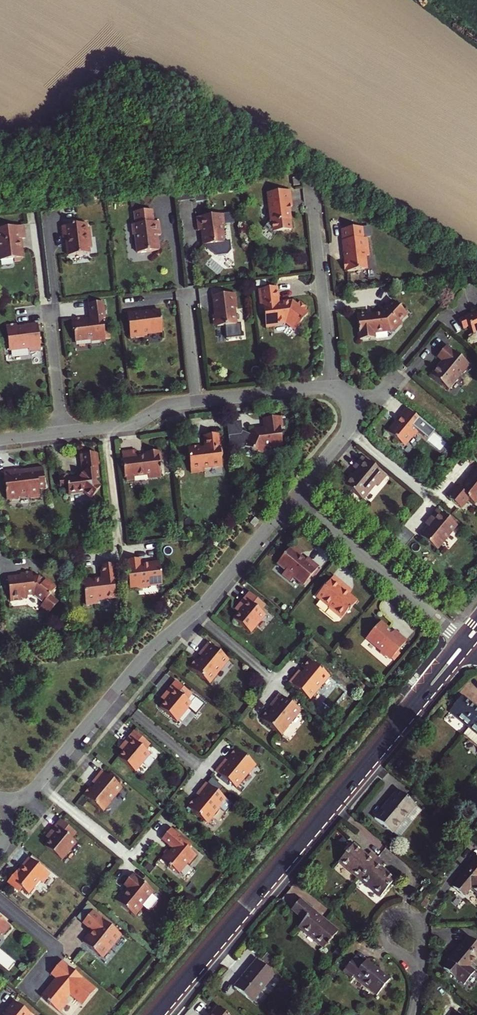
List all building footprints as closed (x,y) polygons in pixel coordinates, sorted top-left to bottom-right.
[(291,206),(289,190),(267,192),(270,222),(289,220),(287,207),(291,206)] [(223,224),(221,214),(194,217),(196,231),(199,231),(201,246),(222,243),(220,225),(223,224)] [(158,235),(157,222),(129,225),(130,235),(133,235),(135,252),(156,250),(155,236),(158,235)] [(87,231),(77,224),(60,226),(62,239),(64,239),(66,256),(87,254),(87,249),(89,249),(87,231)] [(21,248),(19,248),(18,239),(20,239),(22,239),(21,226),(0,228),(0,260),(12,259),(12,262),(19,261),(19,258),(22,258),(21,248)] [(343,229),(345,240),(347,261),(344,262),(345,270),(348,270),(348,271),(368,269),(366,255),(369,255),(368,238),(365,238),(364,227),(343,229)] [(262,297),(260,297),(262,309),(264,308),(266,327),(274,326),(275,324),(285,323),(294,330),(307,314),(304,311),(306,308),(298,302),(296,305),(291,301),(286,302),(286,304),(278,304),(278,303),(276,287),(261,289),(262,297)] [(214,324),(214,327),(233,325),(231,309),(234,309),(233,294),(211,296),(213,316),(210,316),(211,325),(214,324)] [(385,311),(382,314),(368,316),(368,313),(358,315),(361,340),(375,339),(375,333),(398,330),(402,326),(402,322),(401,321),(407,314),(393,301),(384,311),(385,311)] [(81,318),(69,319),(70,333),(72,332),(73,342),(88,340),(88,342),(98,341),(97,339),(103,338),(101,319),(103,319),(101,303),(86,304),(88,319),(81,320),(81,318)] [(159,331),(157,311),(138,313),(138,310),(124,312),(127,335),(132,334),(132,337),(141,336),(143,333),(159,331)] [(476,321),(476,314),(475,312),(458,320),(463,330),(469,327),(470,329),(476,321)] [(35,349),(37,348),(34,324),(21,325),(22,327),(14,328),(13,325),(3,326),(5,351),(25,349),(25,350),(27,350),(29,352),(34,351),(35,349)] [(469,365),(447,346),(437,357),(442,361),(443,362),(440,366),(439,365),(431,375),(448,390),(469,365)] [(425,438),(432,430),(406,409),(399,418),(401,420),(398,423),(397,422),(388,433),(404,447),(414,435),(415,437),(418,433),(425,438)] [(265,431),(252,433),(249,440),(248,440),(244,448),(261,455),(264,448),(282,447),(279,418),(264,420),(265,431)] [(205,448),(199,449),(199,447),(189,448),(189,450),(188,450),(190,473),(204,471),(203,469),(222,466),(221,455),(223,455),(221,442),(219,442),(218,434),(204,435),(205,448)] [(136,452),(121,453),(124,478),(126,478),(126,481),(134,480),(133,478),(148,476),(148,480),(161,478),(160,471),(161,471),(159,463),(161,463),(160,454),(158,454),(158,452),(146,454),(146,457),(136,458),(136,452)] [(99,487),(96,485),(95,480),(98,479),(95,454),(81,456),(83,474),(78,479),(68,480),(68,476),(58,477),(59,480),(76,493),(83,492),(91,498),(99,487)] [(353,476),(350,477),(343,485),(362,500),(375,486),(377,488),(385,477),(362,458),(352,469),(356,473),(353,476)] [(459,507),(467,498),(474,504),(476,500),(476,465),(476,463),(467,474),(468,475),(469,476),(466,480),(465,479),(457,488),(455,486),(446,497),(459,507)] [(39,489),(45,488),(43,468),(29,470),(27,472),(28,473),(21,474),(21,473),(20,471),(18,471),(18,470),(3,472),(7,500),(19,498),(19,497),(28,496),(29,498),(40,497),(39,489)] [(68,494),(76,493),(59,480),(60,488),(67,487),(68,494)] [(431,522),(427,526),(419,535),(436,549),(456,525),(436,508),(427,519),(431,522)] [(301,554),(291,546),(277,563),(285,570),(282,575),(290,582),(293,577),(303,585),(318,567),(307,558),(305,561),(299,556),(301,554)] [(142,566),(141,565),(141,559),(127,561),(130,588),(137,588),(137,589),(147,588),(147,587),(162,585),(159,563),(148,564),(148,565),(142,566)] [(103,580),(94,581),(94,580),(83,580),(85,606),(97,604),(97,601),(115,599),(114,582),(115,582),(114,565),(102,566),(103,580)] [(21,576),(7,577),(10,602),(21,600),(21,599),(26,599),(28,596),(33,595),(42,604),(43,608),(49,614),(58,603),(50,596),(56,589),(43,578),(42,579),(39,576),(38,578),(33,579),(33,577),(32,572),(21,574),(21,576)] [(328,609),(340,619),(347,610),(348,611),(356,602),(348,595),(349,593),(343,588),(344,586),(333,577),(317,597),(329,608),(328,609)] [(242,609),(238,614),(233,619),(250,633),(264,616),(259,612),(264,606),(249,593),(238,606),(242,609)] [(242,609),(238,606),(234,611),(238,614),(242,609)] [(392,634),(388,630),(379,623),(367,639),(380,650),(381,654),(385,657),(388,657),(394,661),(399,655),(398,651),(407,641),(395,631),(392,634)] [(215,677),(214,676),(227,660),(207,644),(197,656),(201,659),(197,663),(195,660),(188,668),(208,685),(215,677)] [(329,678),(309,661),(302,669),(304,671),(301,674),(298,671),(289,682),(309,699),(321,684),(323,686),(329,678)] [(176,681),(171,687),(190,705),(198,712),(204,705),(195,698),(190,703),(186,700),(191,694),(176,681)] [(198,712),(171,687),(166,693),(169,696),(164,701),(160,707),(177,721),(188,708),(196,715),(198,712)] [(299,711),(279,695),(269,706),(272,709),(269,713),(267,711),(261,719),(281,736),(287,728),(286,726),(299,711)] [(462,698),(450,712),(470,728),(476,719),(476,710),(462,698)] [(145,750),(150,744),(134,731),(124,743),(128,746),(123,751),(118,757),(135,771),(150,754),(145,750)] [(248,774),(255,766),(235,749),(228,757),(230,759),(227,763),(224,760),(214,772),(234,788),(247,773),(248,774)] [(102,813),(121,789),(101,772),(91,784),(95,787),(91,791),(89,789),(83,796),(102,813)] [(229,804),(204,783),(195,795),(198,798),(195,801),(193,799),(186,807),(206,824),(213,816),(217,819),(229,804)] [(123,790),(106,809),(111,814),(128,794),(123,790)] [(397,792),(374,821),(391,835),(414,806),(397,792)] [(53,837),(48,842),(44,847),(60,861),(75,844),(71,840),(75,834),(60,821),(49,833),(53,837)] [(192,847),(172,830),(162,842),(173,850),(173,852),(171,855),(168,853),(161,862),(169,870),(171,869),(174,871),(178,875),(186,864),(188,865),(189,866),(196,858),(188,851),(192,847)] [(53,837),(49,833),(45,839),(48,842),(53,837)] [(360,880),(378,859),(371,854),(368,858),(353,846),(339,863),(360,880)] [(40,885),(48,876),(28,859),(22,865),(24,867),(16,875),(14,873),(6,884),(17,893),(19,890),(26,896),(38,883),(40,885)] [(378,859),(360,880),(381,898),(395,880),(380,868),(384,864),(378,859)] [(453,888),(464,897),(471,888),(476,893),(476,859),(453,888)] [(186,864),(178,875),(179,876),(188,865),(186,864)] [(120,894),(114,901),(134,918),(142,908),(140,907),(152,892),(141,883),(133,877),(131,876),(123,886),(127,890),(122,896),(120,894)] [(338,932),(325,922),(300,901),(292,911),(304,921),(299,927),(325,948),(338,932)] [(81,913),(85,917),(93,909),(89,905),(81,913)] [(91,913),(82,925),(91,932),(82,944),(99,958),(109,946),(112,945),(120,936),(91,913)] [(4,935),(10,927),(0,919),(0,935),(4,935)] [(449,960),(450,961),(444,969),(464,986),(475,972),(469,967),(476,958),(476,944),(468,937),(449,960)] [(377,996),(390,980),(367,961),(365,964),(355,956),(343,971),(353,979),(354,977),(377,996)] [(54,984),(53,983),(43,995),(61,1010),(69,1000),(67,999),(71,993),(84,1004),(97,989),(63,960),(52,973),(58,978),(57,979),(58,980),(54,984)] [(256,961),(234,988),(252,1003),(274,976),(256,961)] [(14,1001),(7,1010),(7,1014),(6,1014),(31,1014),(14,1001)]
